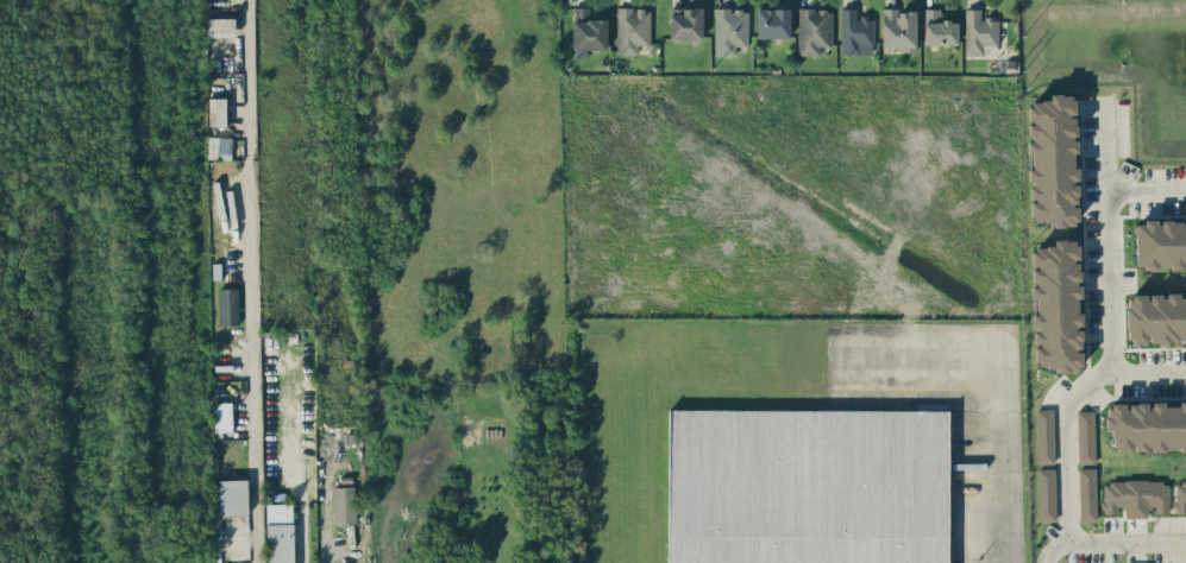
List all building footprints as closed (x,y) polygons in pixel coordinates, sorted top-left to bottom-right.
[(669,39),(702,39),(703,8),(670,7),(669,39)] [(607,49),(607,8),(572,8),(573,49),(607,49)] [(651,8),(617,8),(616,54),(638,54),(638,45),(650,45),(651,8)] [(757,37),(790,37),(790,8),(757,8),(757,37)] [(798,55),(820,55),(820,46),(832,46),(833,9),(799,8),(798,55)] [(874,18),(856,18),(856,8),(841,8),(841,54),(873,54),(874,18)] [(958,44),(958,20),(940,20),(940,8),(924,8),(924,44),(958,44)] [(965,55),(984,55),(985,45),(998,45),(999,18),(981,17),(981,8),(966,8),(965,55)] [(748,9),(715,9),(714,54),(736,55),(736,45),(748,46),(748,9)] [(883,46),(903,47),(903,51),(916,51),(916,9),(883,9),(883,46)] [(207,36),(215,36),(215,42),(234,43),(235,18),(207,17),(207,36)] [(1031,200),(1032,200),(1032,222),(1053,221),(1053,226),(1078,226),(1077,204),(1079,204),(1077,166),(1074,166),(1074,152),(1078,152),(1078,139),(1076,139),(1076,115),(1075,115),(1075,94),(1050,94),(1050,100),(1028,101),(1031,200)] [(226,98),(210,98),(209,114),(216,114),(216,125),(225,125),(226,98)] [(231,137),(209,136),(208,158),(230,159),(231,137)] [(1136,222),(1136,267),(1157,267),(1157,265),(1170,265),(1170,269),(1185,269),(1185,265),(1185,221),(1136,222)] [(1036,370),(1082,369),(1082,350),(1083,350),(1083,327),(1083,312),(1080,313),(1080,283),(1081,283),(1081,260),(1079,260),(1079,239),(1053,239),(1053,246),(1033,246),(1033,299),(1034,299),(1035,326),(1036,326),(1036,370)] [(220,324),(239,324),(239,287),(219,288),(220,324)] [(1185,341),(1185,297),(1179,297),(1179,294),(1148,294),(1148,295),(1127,295),(1127,342),(1185,341)] [(233,431),(232,401),(213,402),(214,431),(233,431)] [(1179,402),(1179,406),(1165,405),(1165,403),(1106,402),(1106,428),(1113,428),(1112,449),(1132,450),(1132,449),(1185,450),(1185,402),(1179,402)] [(1054,463),(1053,408),(1037,409),(1037,463),(1054,463)] [(669,409),(668,562),(948,562),(949,410),(669,409)] [(1077,411),(1078,463),(1095,463),(1094,410),(1077,411)] [(1055,468),(1038,468),(1039,521),(1056,521),(1055,468)] [(1095,468),(1079,468),(1080,520),(1096,520),(1095,468)] [(247,479),(219,480),(220,514),(248,513),(247,479)] [(1168,513),(1168,480),(1103,481),(1103,513),(1118,513),(1118,508),(1125,508),(1125,517),(1147,517),(1147,508),(1155,508),(1155,513),(1168,513)] [(1175,481),(1175,513),(1185,513),(1185,481),(1175,481)] [(334,523),(357,522),(356,486),(333,486),(334,523)] [(294,523),(267,523),(267,562),(295,562),(294,523)]
